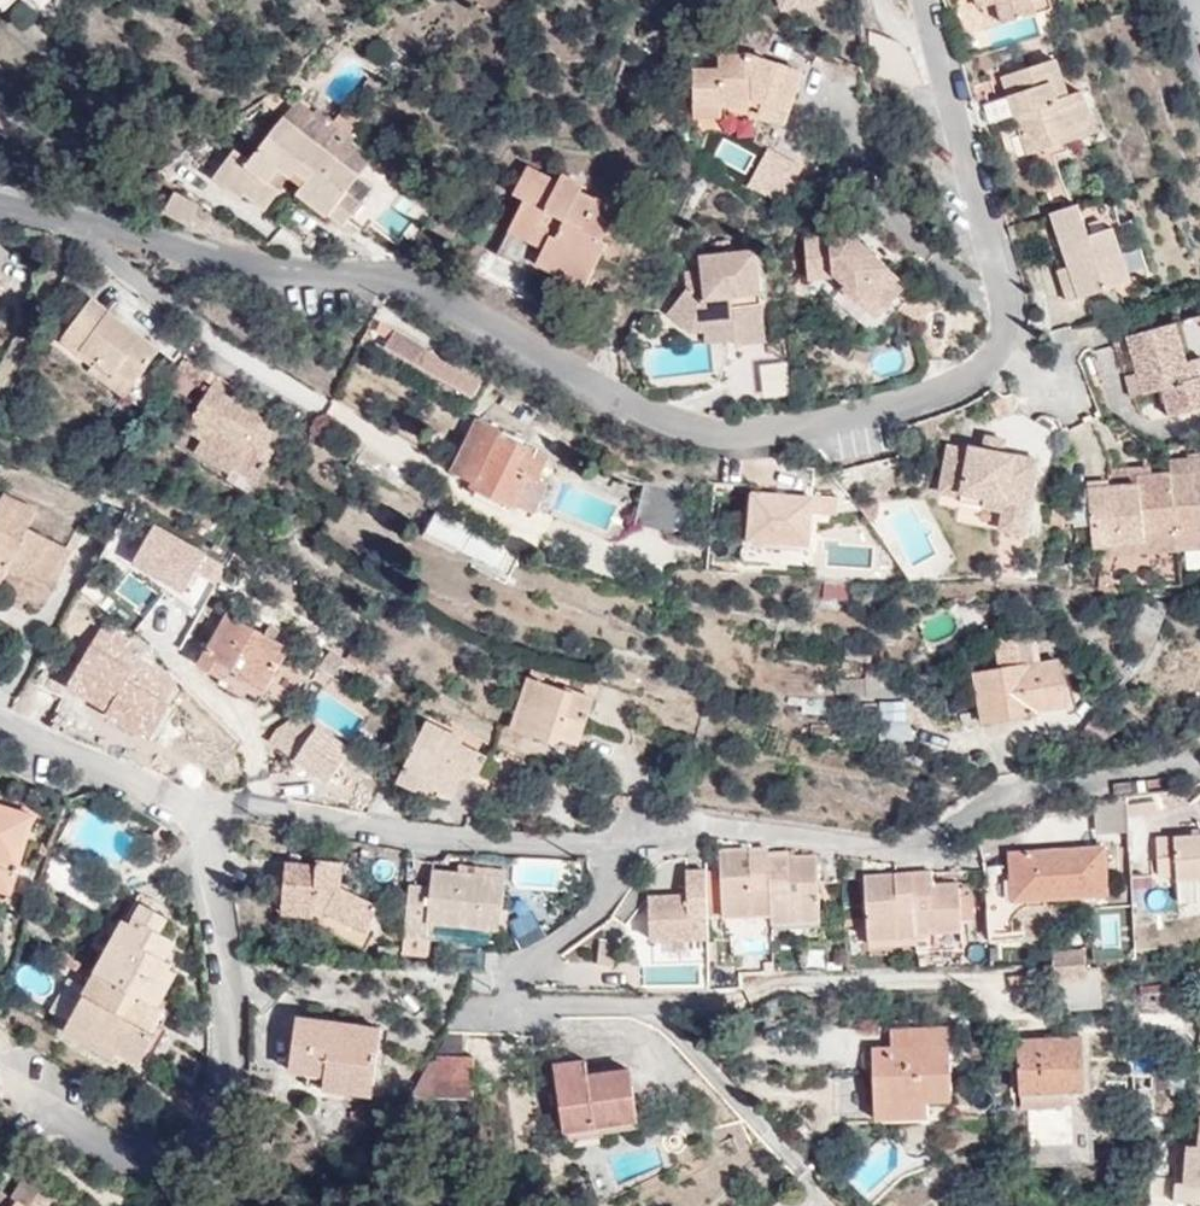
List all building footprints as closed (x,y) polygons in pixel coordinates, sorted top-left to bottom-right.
[(781,10),(818,0),(778,0),(781,10)] [(1055,0),(980,0),(982,6),(999,0),(1006,21),(1057,5),(1055,0)] [(774,80),(779,63),(748,54),(721,54),(719,69),(696,69),(696,117),(723,116),(724,104),(752,104),(752,97),(753,89),(767,94),(765,102),(762,113),(790,122),(800,88),(774,80)] [(1030,153),(1096,132),(1083,90),(1059,97),(1045,61),(1004,74),(1030,153)] [(805,71),(779,63),(774,80),(800,88),(805,71)] [(753,89),(752,97),(765,102),(767,94),(753,89)] [(351,100),(337,120),(352,131),(366,112),(351,100)] [(302,131),(314,114),(298,101),(284,117),(302,131)] [(331,126),(337,120),(329,114),(327,116),(317,110),(314,114),(302,131),(338,160),(352,142),(331,126)] [(360,176),(338,160),(302,131),(284,117),(251,159),(237,149),(216,177),(244,198),(247,194),(268,209),(282,190),(272,182),(282,168),(293,176),(294,174),(302,165),(314,174),(306,183),(299,193),(330,215),(329,217),(343,227),(362,202),(348,191),(360,176)] [(373,158),(352,142),(338,160),(360,176),(373,158)] [(1041,200),(1067,191),(1054,152),(1028,162),(1041,200)] [(294,174),(306,183),(314,174),(302,165),(294,174)] [(527,198),(518,217),(552,234),(538,261),(570,277),(587,286),(610,241),(605,238),(620,208),(583,191),(587,183),(565,172),(560,182),(530,167),(516,193),(527,198)] [(188,224),(199,204),(177,191),(166,211),(188,224)] [(1090,233),(1079,205),(1054,213),(1072,265),(1082,296),(1132,280),(1114,225),(1090,233)] [(552,234),(518,217),(500,252),(565,285),(570,277),(538,261),(552,234)] [(881,321),(895,306),(912,287),(859,238),(812,241),(815,281),(841,279),(852,287),(849,292),(881,321)] [(734,321),(735,340),(735,347),(766,344),(759,254),(705,258),(707,273),(687,275),(688,290),(670,314),(692,332),(705,331),(704,324),(734,321)] [(1069,301),(1082,296),(1072,265),(1059,269),(1069,301)] [(912,287),(895,306),(923,330),(938,312),(912,287)] [(104,317),(110,312),(92,299),(87,305),(104,317)] [(161,351),(110,312),(104,317),(87,305),(65,335),(98,360),(95,365),(114,378),(120,370),(136,382),(161,351)] [(1190,359),(1177,320),(1129,335),(1146,393),(1164,388),(1172,416),(1199,408),(1199,374),(1194,375),(1190,359)] [(706,343),(735,340),(734,321),(704,324),(705,331),(706,343)] [(475,397),(484,380),(397,330),(387,346),(475,397)] [(98,360),(65,335),(60,341),(94,365),(95,365),(98,360)] [(1190,359),(1194,375),(1199,374),(1199,356),(1190,359)] [(125,396),(136,382),(120,370),(114,378),(95,365),(94,365),(92,371),(125,396)] [(204,439),(199,444),(237,467),(243,454),(265,469),(287,434),(213,386),(187,428),(204,439)] [(475,486),(514,504),(527,476),(537,480),(538,478),(548,456),(500,435),(502,429),(481,419),(456,470),(476,481),(475,486)] [(987,450),(1005,453),(1007,441),(989,438),(987,450)] [(237,467),(199,444),(195,451),(231,473),(237,467)] [(1041,460),(1005,453),(987,450),(973,448),(973,452),(952,448),(944,493),(965,497),(964,503),(1008,510),(1004,530),(1027,533),(1041,460)] [(243,454),(237,467),(258,481),(265,469),(243,454)] [(1173,471),(1173,474),(1199,472),(1199,458),(1172,459),(1173,471)] [(1173,471),(1140,474),(1141,483),(1090,487),(1094,545),(1102,545),(1145,540),(1145,532),(1179,528),(1180,546),(1199,544),(1199,472),(1173,474),(1173,471)] [(527,476),(514,504),(536,513),(548,483),(538,478),(537,480),(527,476)] [(677,532),(686,494),(646,484),(636,522),(677,532)] [(0,504),(0,514),(11,520),(6,529),(0,526),(0,579),(3,581),(10,566),(16,556),(60,578),(71,556),(70,549),(29,528),(37,510),(4,495),(0,504)] [(502,578),(515,557),(438,510),(425,532),(502,578)] [(0,514),(0,526),(6,529),(11,520),(0,514)] [(1145,540),(1102,545),(1104,554),(1180,546),(1179,528),(1145,532),(1145,540)] [(149,574),(108,542),(99,557),(138,587),(149,574)] [(55,588),(60,578),(16,556),(10,566),(55,588)] [(265,690),(287,654),(290,649),(229,613),(200,664),(223,678),(229,666),(240,672),(239,676),(265,690)] [(312,668),(287,654),(265,690),(264,692),(289,708),(312,668)] [(1069,705),(1061,661),(1030,667),(1029,663),(978,672),(986,722),(1037,714),(1036,710),(1069,705)] [(264,692),(265,690),(239,676),(240,672),(229,666),(223,678),(221,683),(256,704),(264,692)] [(581,742),(596,699),(542,681),(544,672),(533,668),(513,729),(555,744),(559,734),(581,742)] [(913,741),(912,702),(878,702),(879,742),(913,741)] [(385,741),(391,731),(371,717),(364,727),(385,741)] [(428,721),(405,770),(442,789),(455,795),(468,769),(481,775),(488,757),(464,745),(466,740),(428,721)] [(442,789),(405,770),(399,781),(437,799),(442,789)] [(1098,839),(1129,838),(1127,803),(1097,807),(1098,839)] [(0,804),(0,889),(13,892),(35,814),(0,804)] [(1160,840),(1163,877),(1181,876),(1180,880),(1199,878),(1199,837),(1160,840)] [(49,855),(53,844),(44,841),(40,853),(49,855)] [(1013,852),(1015,881),(1024,881),(1025,901),(1111,895),(1109,847),(1013,852)] [(724,852),(723,869),(724,914),(771,913),(772,924),(819,921),(819,858),(771,859),(770,850),(724,852)] [(564,886),(564,858),(513,859),(513,887),(564,886)] [(342,886),(344,860),(319,859),(319,865),(286,863),(283,912),(315,914),(315,908),(326,909),(368,931),(381,905),(342,886)] [(989,934),(1011,932),(1007,867),(984,868),(989,934)] [(651,937),(709,937),(709,915),(707,869),(689,870),(689,895),(651,895),(651,937)] [(724,914),(723,869),(707,869),(709,915),(724,914)] [(405,931),(404,937),(428,939),(429,922),(502,929),(507,877),(434,871),(431,887),(411,885),(405,931)] [(869,877),(873,940),(920,938),(920,933),(964,931),(962,884),(937,886),(935,873),(869,877)] [(1024,881),(1015,881),(1017,901),(1025,901),(1024,881)] [(126,919),(70,1022),(121,1051),(142,1062),(158,1035),(149,1030),(182,974),(171,968),(172,963),(165,960),(177,940),(161,932),(169,918),(143,903),(132,923),(126,919)] [(516,937),(541,928),(534,911),(510,920),(516,937)] [(920,938),(873,940),(873,948),(920,944),(920,938)] [(613,964),(616,943),(601,940),(598,962),(613,964)] [(1088,1006),(1086,950),(1054,951),(1056,1007),(1088,1006)] [(291,1070),(311,1072),(327,1074),(325,1089),(375,1096),(383,1026),(299,1016),(291,1070)] [(121,1051),(70,1022),(65,1031),(116,1059),(121,1051)] [(875,1101),(928,1100),(951,1100),(948,1027),(915,1028),(916,1046),(892,1047),(874,1047),(875,1101)] [(916,1046),(915,1028),(891,1029),(892,1047),(916,1046)] [(466,1032),(449,1031),(437,1054),(437,1057),(437,1098),(475,1100),(477,1058),(465,1057),(466,1032)] [(1084,1091),(1084,1038),(1018,1040),(1020,1088),(1061,1087),(1062,1092),(1084,1091)] [(437,1054),(412,1097),(437,1098),(437,1057),(437,1054)] [(581,1077),(589,1076),(587,1061),(578,1062),(581,1077)] [(632,1070),(589,1076),(581,1077),(578,1062),(556,1065),(566,1130),(639,1121),(632,1070)] [(327,1074),(311,1072),(309,1087),(325,1089),(327,1074)] [(1185,1091),(1194,1072),(1171,1073),(1172,1077),(1133,1078),(1133,1093),(1185,1091)] [(928,1117),(928,1100),(875,1101),(876,1118),(928,1117)] [(640,1127),(639,1121),(566,1130),(567,1142),(603,1137),(603,1133),(640,1127)] [(1190,1146),(1188,1163),(1180,1162),(1177,1200),(1199,1202),(1199,1147),(1190,1146)] [(59,1200),(26,1179),(13,1197),(20,1202),(17,1205),(55,1205),(59,1200)]
